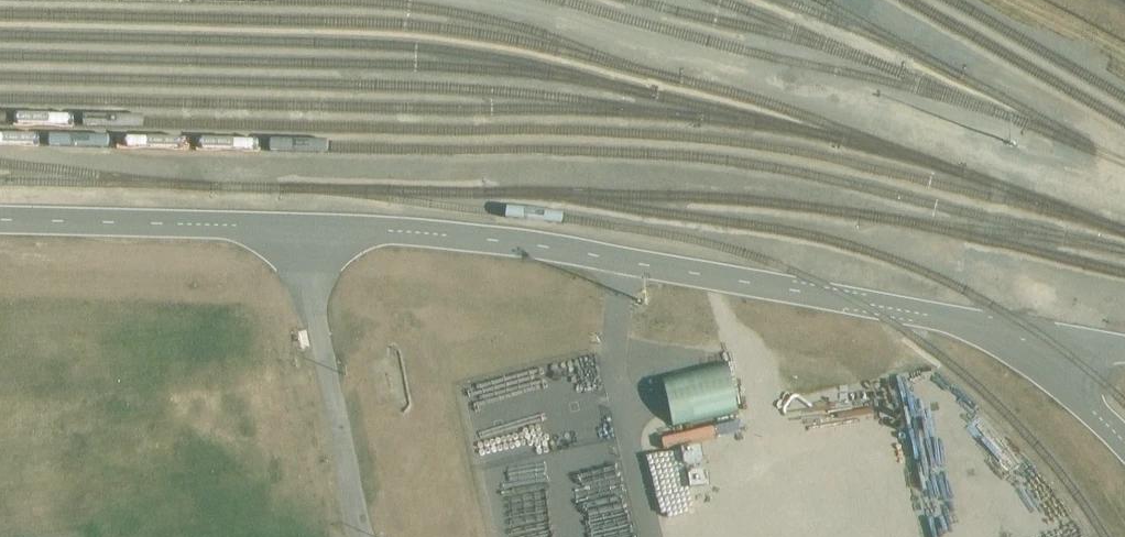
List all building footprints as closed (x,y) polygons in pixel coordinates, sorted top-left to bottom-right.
[(663,450),(740,436),(729,376),(664,388),(673,435),(660,438),(663,450)]
